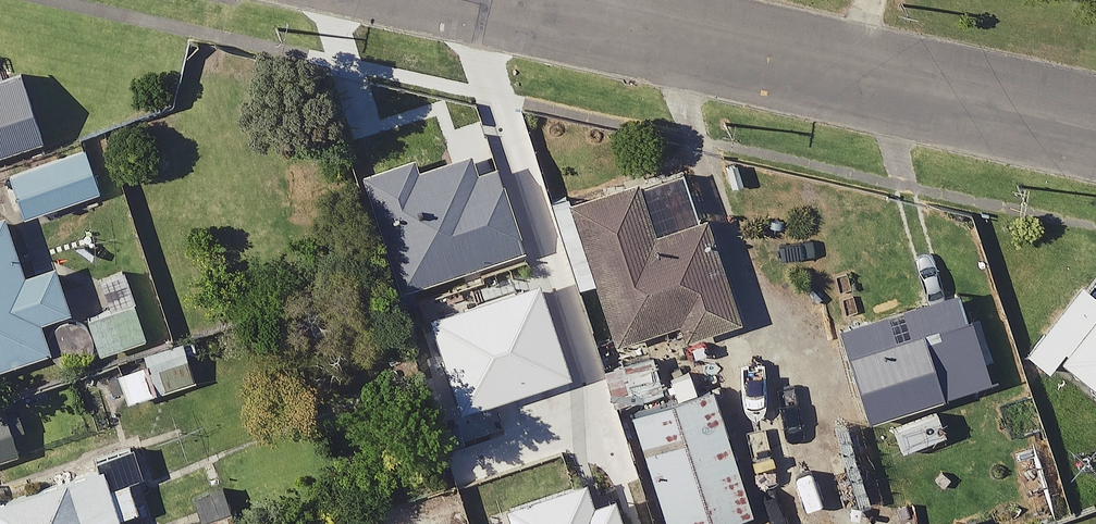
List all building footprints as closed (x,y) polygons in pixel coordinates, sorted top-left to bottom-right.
[(50,140),(24,56),(0,64),(0,155),(50,140)] [(80,192),(65,146),(0,168),(15,213),(80,192)] [(467,172),(463,160),(409,177),(404,159),(354,174),(388,285),(527,243),(502,161),(467,172)] [(635,218),(623,181),(562,200),(607,340),(668,320),(674,337),(727,319),(689,200),(635,218)] [(0,235),(0,360),(38,348),(28,318),(57,308),(42,262),(12,272),(0,235)] [(135,336),(116,274),(67,290),(86,351),(135,336)] [(1077,278),(1027,344),(1095,397),(1095,292),(1077,278)] [(980,378),(949,285),(825,326),(856,419),(980,378)] [(186,378),(175,346),(107,368),(117,400),(186,378)] [(643,350),(609,361),(624,402),(657,391),(643,350)] [(603,444),(581,362),(514,380),(537,462),(603,444)] [(699,387),(621,414),(659,523),(700,523),(741,510),(699,387)] [(925,407),(880,423),(890,451),(935,435),(925,407)] [(119,484),(138,478),(129,448),(76,465),(0,488),(0,523),(110,523),(107,515),(127,508),(119,484)] [(172,518),(174,523),(224,523),(214,501),(172,518)]
